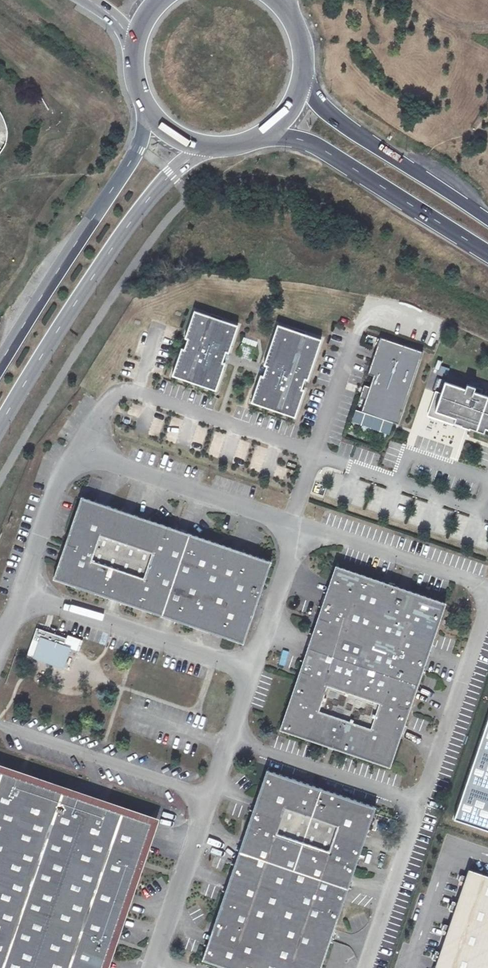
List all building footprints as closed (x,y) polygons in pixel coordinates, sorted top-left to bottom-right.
[(237,327),(194,313),(185,340),(188,340),(184,351),(182,350),(173,377),(216,391),(225,365),(222,364),(224,359),(226,353),(228,354),(237,327)] [(364,343),(377,347),(380,339),(367,335),(364,343)] [(361,410),(398,423),(423,351),(381,337),(380,339),(377,347),(368,373),(374,375),(361,410)] [(315,353),(272,339),(263,366),(266,367),(264,372),(262,377),(260,376),(251,403),(294,418),(303,391),(300,390),(304,379),(306,380),(315,353)] [(448,376),(449,368),(441,367),(439,375),(448,376)] [(435,410),(455,417),(454,421),(484,431),(485,427),(487,428),(487,395),(474,391),(473,396),(464,393),(465,388),(445,381),(435,410)] [(54,578),(243,643),(271,562),(82,497),(54,578)] [(336,566),(322,607),(431,644),(446,603),(444,602),(339,567),(336,566)] [(431,644),(322,607),(280,729),(390,766),(431,644)] [(67,638),(38,628),(33,639),(41,642),(37,652),(59,659),(64,647),(67,638)] [(33,639),(28,653),(36,656),(37,652),(41,642),(33,639)] [(59,659),(37,652),(36,656),(64,665),(70,649),(64,647),(59,659)] [(455,819),(487,830),(487,724),(455,819)] [(152,822),(0,770),(0,967),(103,967),(152,822)] [(211,935),(308,967),(321,967),(376,807),(267,770),(211,935)] [(469,872),(436,967),(487,967),(487,879),(469,872)] [(211,935),(203,959),(230,967),(308,967),(211,935)]
